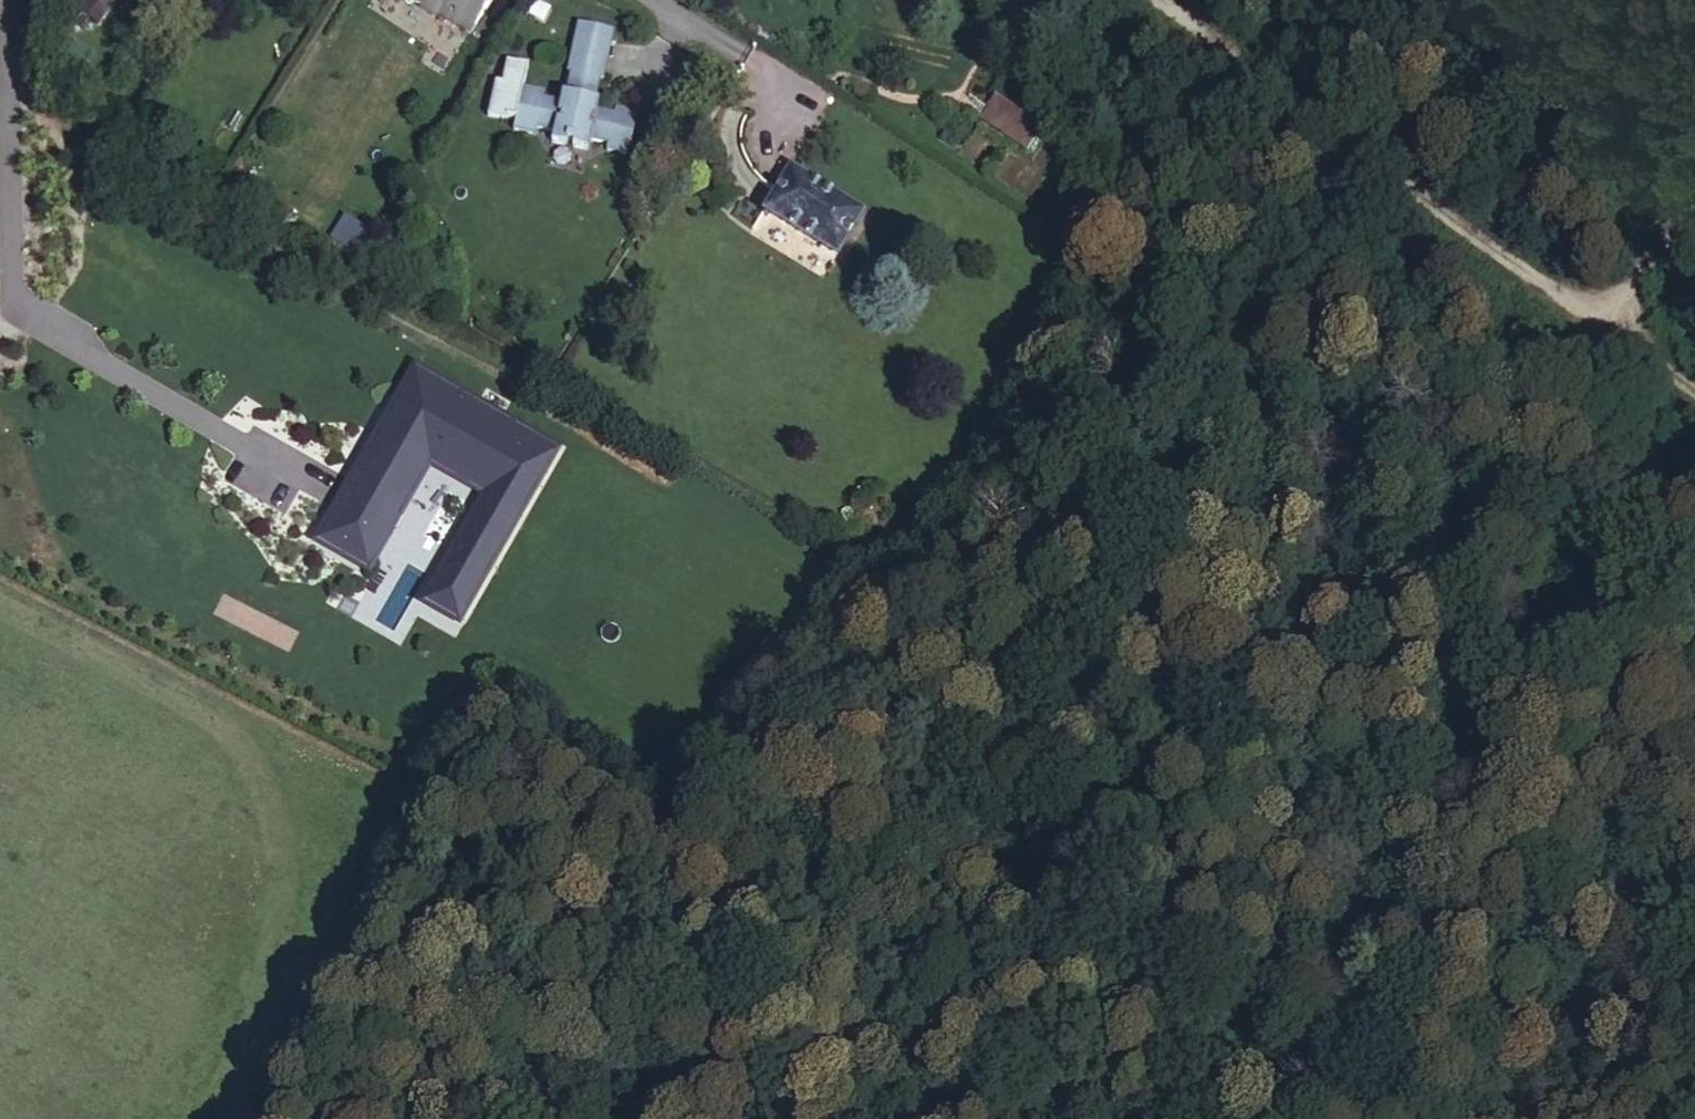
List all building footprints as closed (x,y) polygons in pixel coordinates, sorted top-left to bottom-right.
[(108,0),(89,0),(78,18),(97,30),(114,4),(108,0)] [(433,22),(437,17),(468,38),(493,0),(402,0),(433,22)] [(616,36),(581,29),(569,77),(572,78),(567,100),(564,98),(561,108),(543,104),(545,97),(524,92),(529,71),(513,66),(508,89),(502,87),(493,122),(508,125),(508,122),(516,124),(513,135),(535,140),(536,134),(554,138),(552,148),(567,151),(568,148),(574,150),(573,153),(588,157),(591,146),(608,151),(607,157),(628,162),(638,119),(617,114),(616,121),(598,116),(600,107),(597,106),(602,85),(605,85),(616,36)] [(1041,130),(1011,110),(1005,120),(1035,139),(1041,130)] [(791,170),(765,212),(838,256),(863,214),(791,170)]
